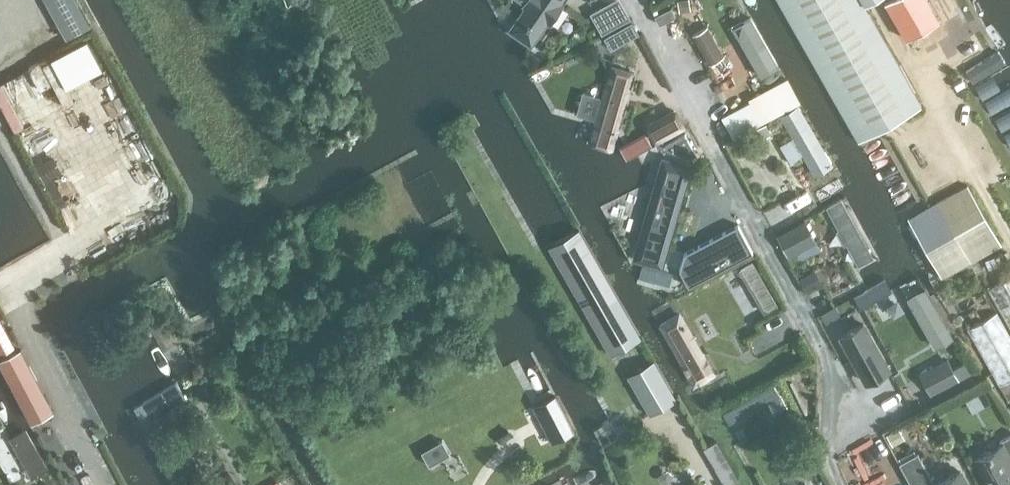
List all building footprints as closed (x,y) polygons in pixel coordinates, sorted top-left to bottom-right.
[(70,41),(92,28),(76,0),(47,0),(70,41)] [(525,5),(508,29),(531,45),(548,21),(551,23),(563,5),(560,3),(562,0),(524,0),(522,3),(525,5)] [(858,142),(921,108),(863,6),(873,0),(778,0),(858,142)] [(885,1),(907,39),(939,20),(927,0),(886,0),(885,1)] [(982,23),(993,16),(984,0),(969,0),(982,23)] [(612,27),(600,6),(590,12),(601,33),(612,27)] [(761,75),(778,65),(749,16),(732,26),(761,75)] [(707,26),(693,34),(709,62),(723,54),(707,26)] [(965,68),(976,88),(1009,70),(1009,46),(1009,44),(965,68)] [(589,141),(612,149),(634,72),(611,66),(589,141)] [(762,121),(799,102),(787,78),(749,98),(762,121)] [(801,154),(804,153),(815,173),(830,164),(798,106),(782,115),(794,136),(791,137),(801,154)] [(656,140),(683,126),(674,110),(647,124),(656,140)] [(644,132),(619,145),(626,158),(651,145),(644,132)] [(685,132),(669,141),(672,146),(688,150),(693,147),(685,132)] [(693,166),(670,159),(642,255),(665,262),(693,166)] [(827,182),(813,190),(845,248),(859,240),(827,182)] [(941,278),(1001,245),(967,184),(936,201),(908,218),(927,252),(941,278)] [(786,253),(815,237),(805,220),(777,235),(786,253)] [(711,239),(725,266),(752,251),(738,224),(711,239)] [(579,229),(548,246),(610,355),(641,338),(579,229)] [(748,282),(760,276),(754,265),(742,272),(748,282)] [(991,281),(1009,320),(1009,272),(991,281)] [(900,285),(873,300),(884,319),(911,304),(907,296),(900,285)] [(922,288),(908,296),(936,345),(950,337),(922,288)] [(765,314),(777,307),(771,297),(759,304),(765,314)] [(997,311),(968,328),(1009,401),(1009,334),(997,311)] [(713,373),(679,313),(660,324),(694,384),(713,373)] [(863,323),(841,336),(866,381),(889,369),(863,323)] [(745,330),(732,336),(742,356),(755,349),(745,330)] [(545,430),(566,418),(525,341),(507,350),(530,393),(526,395),(545,430)] [(20,348),(0,359),(0,363),(30,420),(52,409),(20,348)] [(649,414),(675,399),(653,360),(627,375),(649,414)] [(921,376),(930,394),(958,378),(949,361),(921,376)] [(144,423),(186,398),(176,382),(135,407),(144,423)] [(781,393),(767,401),(773,411),(787,404),(781,393)] [(898,427),(886,433),(892,446),(905,439),(898,427)] [(999,441),(1000,444),(975,458),(990,484),(1009,484),(1009,434),(999,441)] [(704,447),(726,484),(727,484),(739,479),(716,440),(704,447)] [(932,481),(917,453),(899,462),(911,484),(967,484),(959,471),(934,484),(932,481)] [(287,484),(304,484),(295,468),(282,474),(287,484)] [(281,476),(263,484),(285,484),(281,476)]
